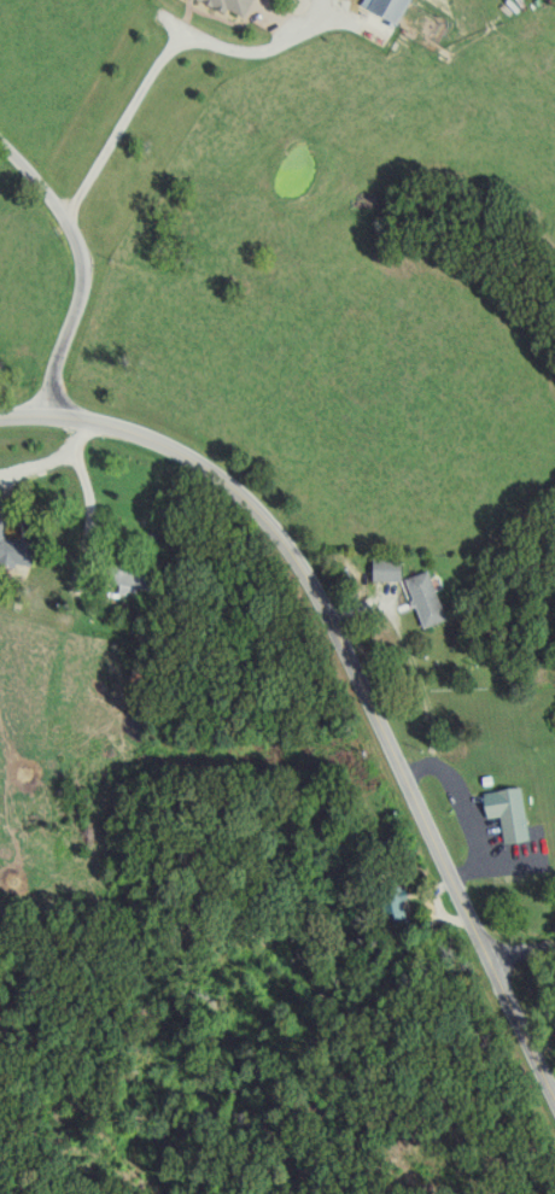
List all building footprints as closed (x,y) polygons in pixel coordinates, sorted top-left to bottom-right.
[(247,20),(257,0),(209,0),(247,20)] [(366,6),(404,23),(414,0),(368,0),(366,6)] [(13,519),(0,516),(0,560),(36,568),(41,543),(9,535),(13,519)] [(376,581),(405,582),(406,560),(377,559),(376,581)] [(156,591),(160,568),(129,561),(124,590),(139,593),(140,588),(156,591)] [(425,628),(449,621),(434,571),(411,577),(425,628)] [(532,840),(524,787),(487,793),(491,818),(503,817),(507,844),(532,840)] [(413,918),(409,886),(385,889),(389,921),(413,918)]
